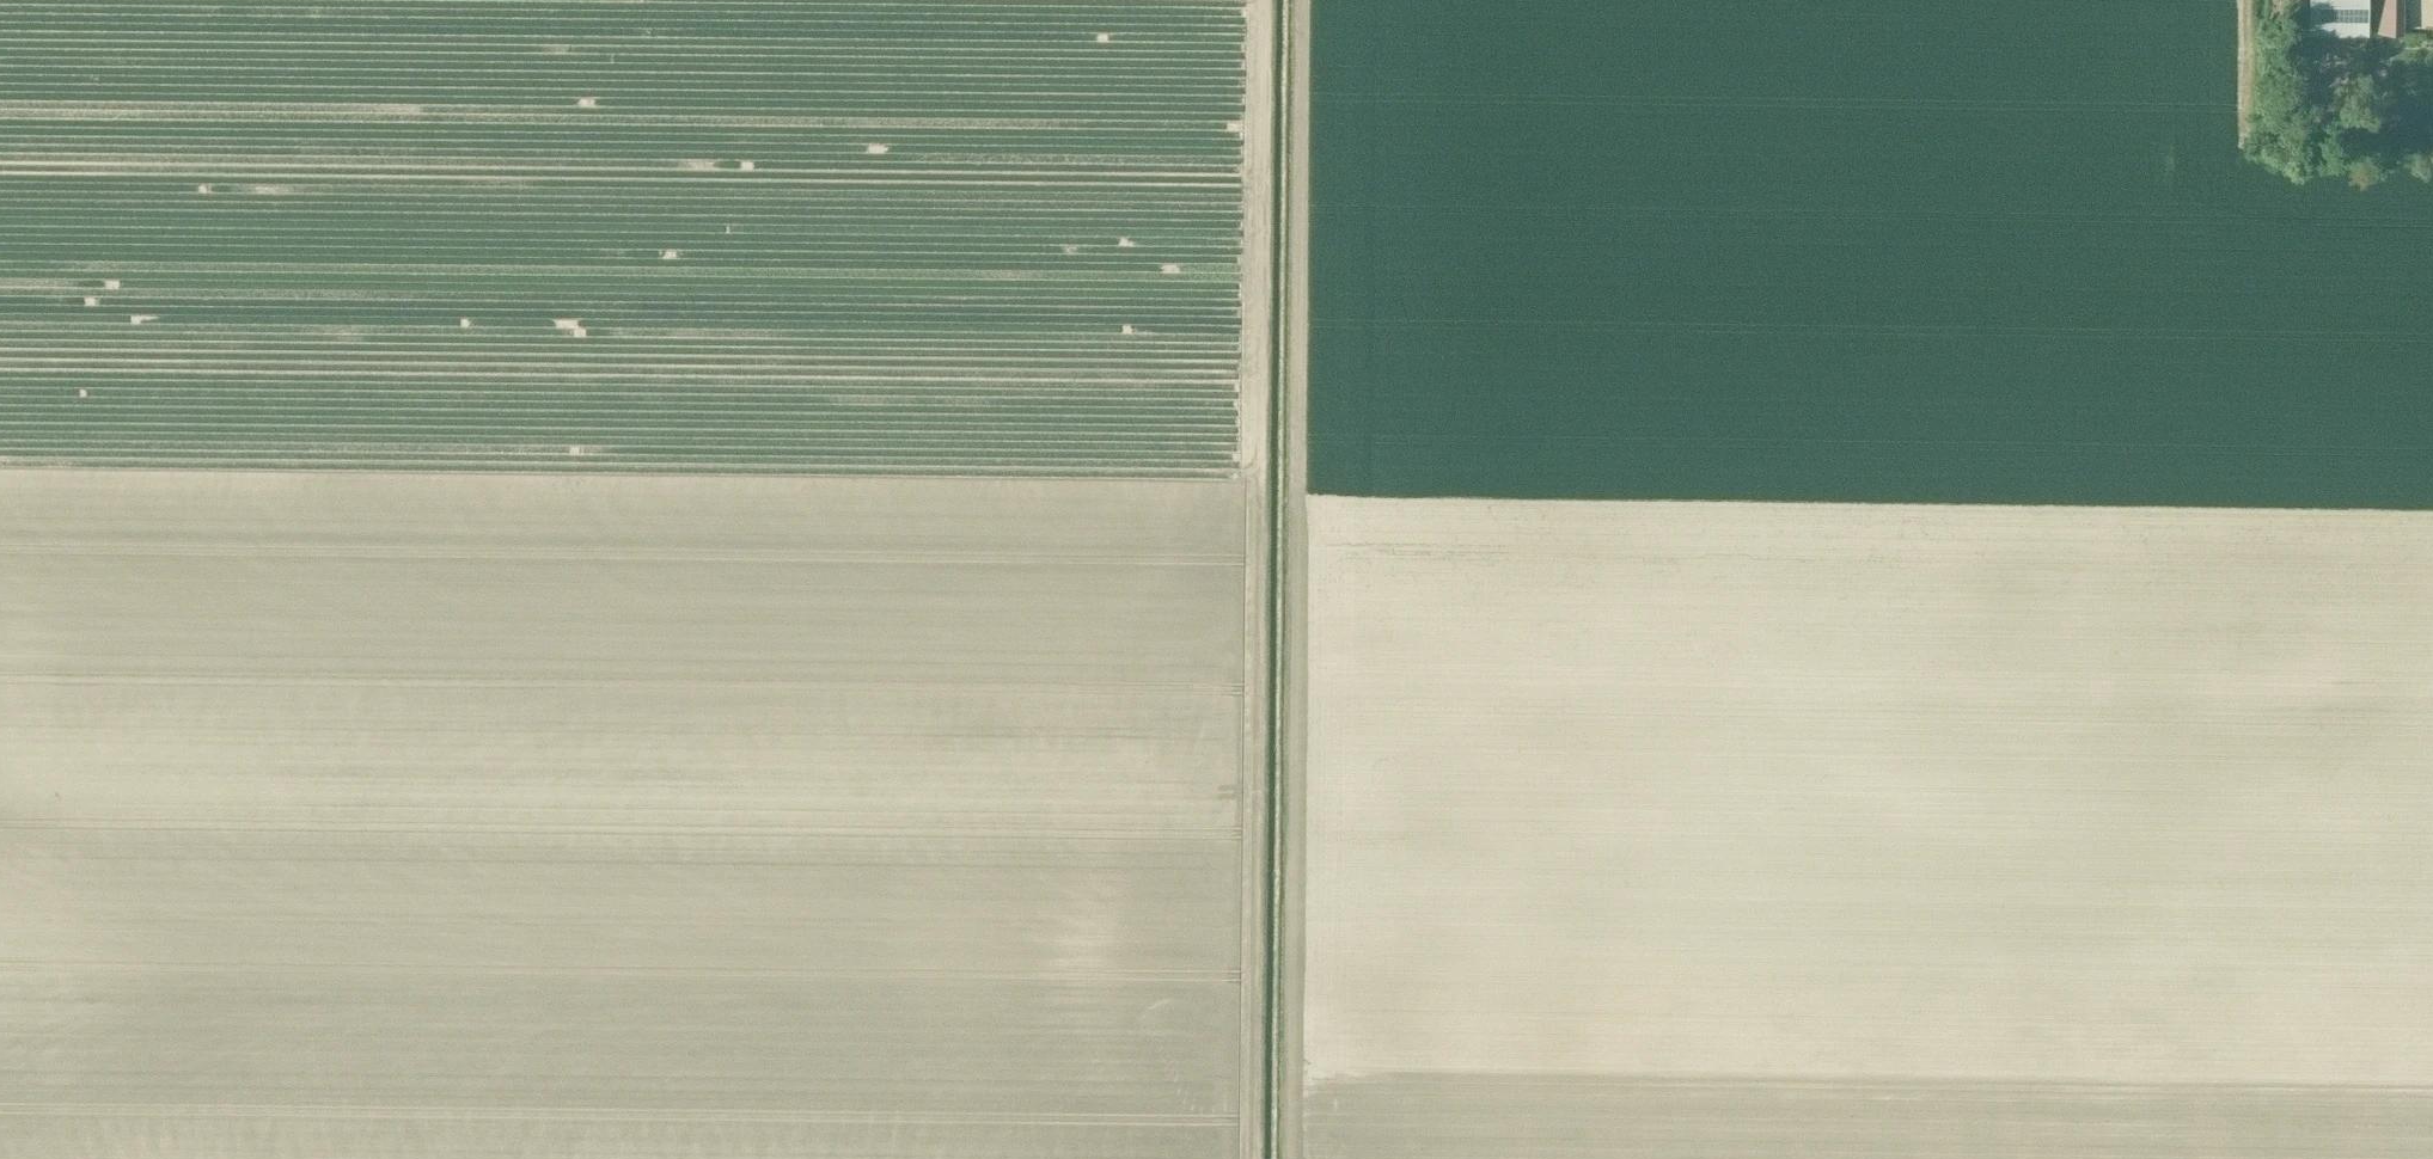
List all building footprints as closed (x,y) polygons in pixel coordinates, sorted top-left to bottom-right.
[(2367,0),(2310,0),(2309,33),(2367,34),(2367,0)] [(2404,0),(2376,0),(2375,33),(2403,34),(2404,0)]
